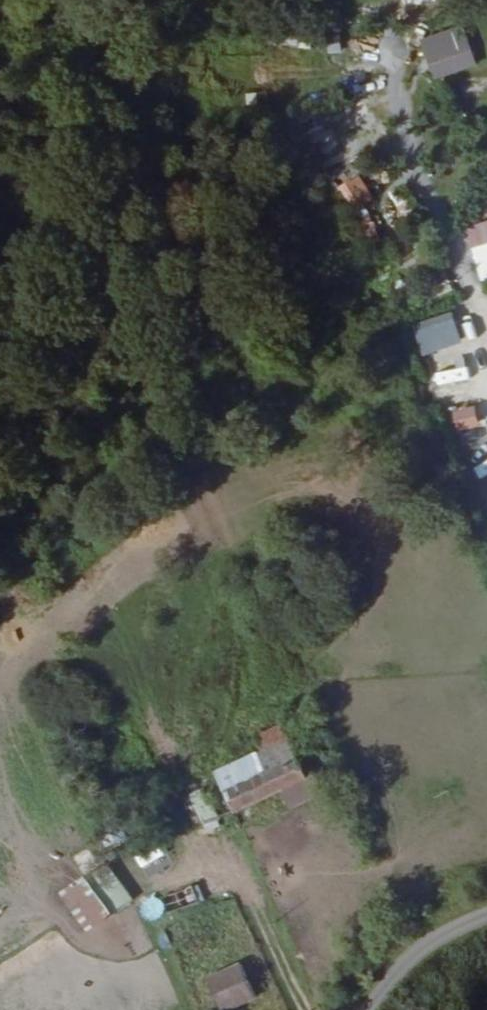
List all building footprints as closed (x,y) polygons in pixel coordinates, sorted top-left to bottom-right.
[(465,37),(429,49),(438,78),(474,67),(465,37)] [(460,80),(466,101),(486,94),(486,84),(484,73),(460,80)] [(341,185),(356,211),(377,198),(363,173),(341,185)] [(374,249),(388,242),(374,215),(360,223),(374,249)] [(474,402),(448,408),(452,428),(479,422),(474,402)] [(325,786),(304,731),(228,764),(225,765),(251,823),(300,801),(309,819),(342,803),(333,783),(325,786)] [(225,765),(198,778),(222,836),(251,823),(225,765)] [(151,922),(131,879),(82,900),(101,943),(151,922)] [(82,900),(77,901),(96,945),(101,943),(82,900)] [(230,1009),(270,1009),(255,976),(221,991),(230,1009)]
